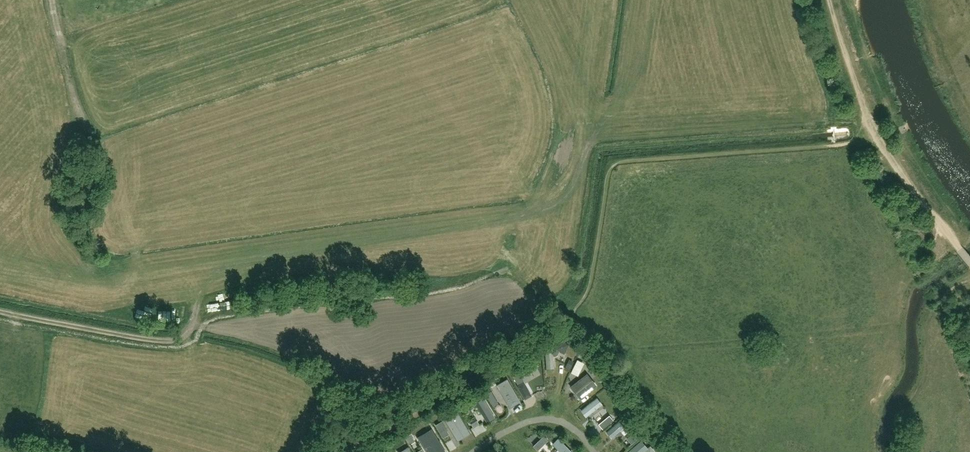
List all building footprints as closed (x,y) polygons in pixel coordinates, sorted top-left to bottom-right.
[(552,348),(553,355),(555,355),(558,354),(559,351),(564,353),(569,343),(559,338),(554,348),(552,348)] [(536,366),(532,360),(510,373),(517,384),(523,381),(520,375),(536,366)] [(577,360),(571,374),(578,377),(584,364),(577,360)] [(571,387),(580,398),(596,385),(587,374),(571,387)] [(496,384),(510,408),(521,401),(508,378),(496,384)] [(524,383),(517,388),(525,401),(532,396),(524,383)] [(492,393),(486,396),(493,408),(499,405),(492,393)] [(598,396),(581,410),(587,417),(604,403),(598,396)] [(484,397),(476,402),(488,421),(496,416),(484,397)] [(444,419),(457,441),(471,432),(458,410),(444,419)] [(609,417),(599,425),(603,430),(613,422),(609,417)] [(606,431),(612,437),(627,423),(622,417),(606,431)] [(475,418),(469,422),(473,428),(479,425),(475,418)] [(442,423),(435,427),(442,439),(449,435),(442,423)] [(427,451),(446,451),(431,428),(418,437),(427,451)] [(629,435),(635,442),(640,437),(634,430),(629,435)] [(558,438),(552,444),(560,451),(572,451),(558,438)] [(627,451),(644,451),(650,446),(642,438),(627,451)] [(408,442),(414,451),(420,451),(421,451),(414,439),(408,442)]
